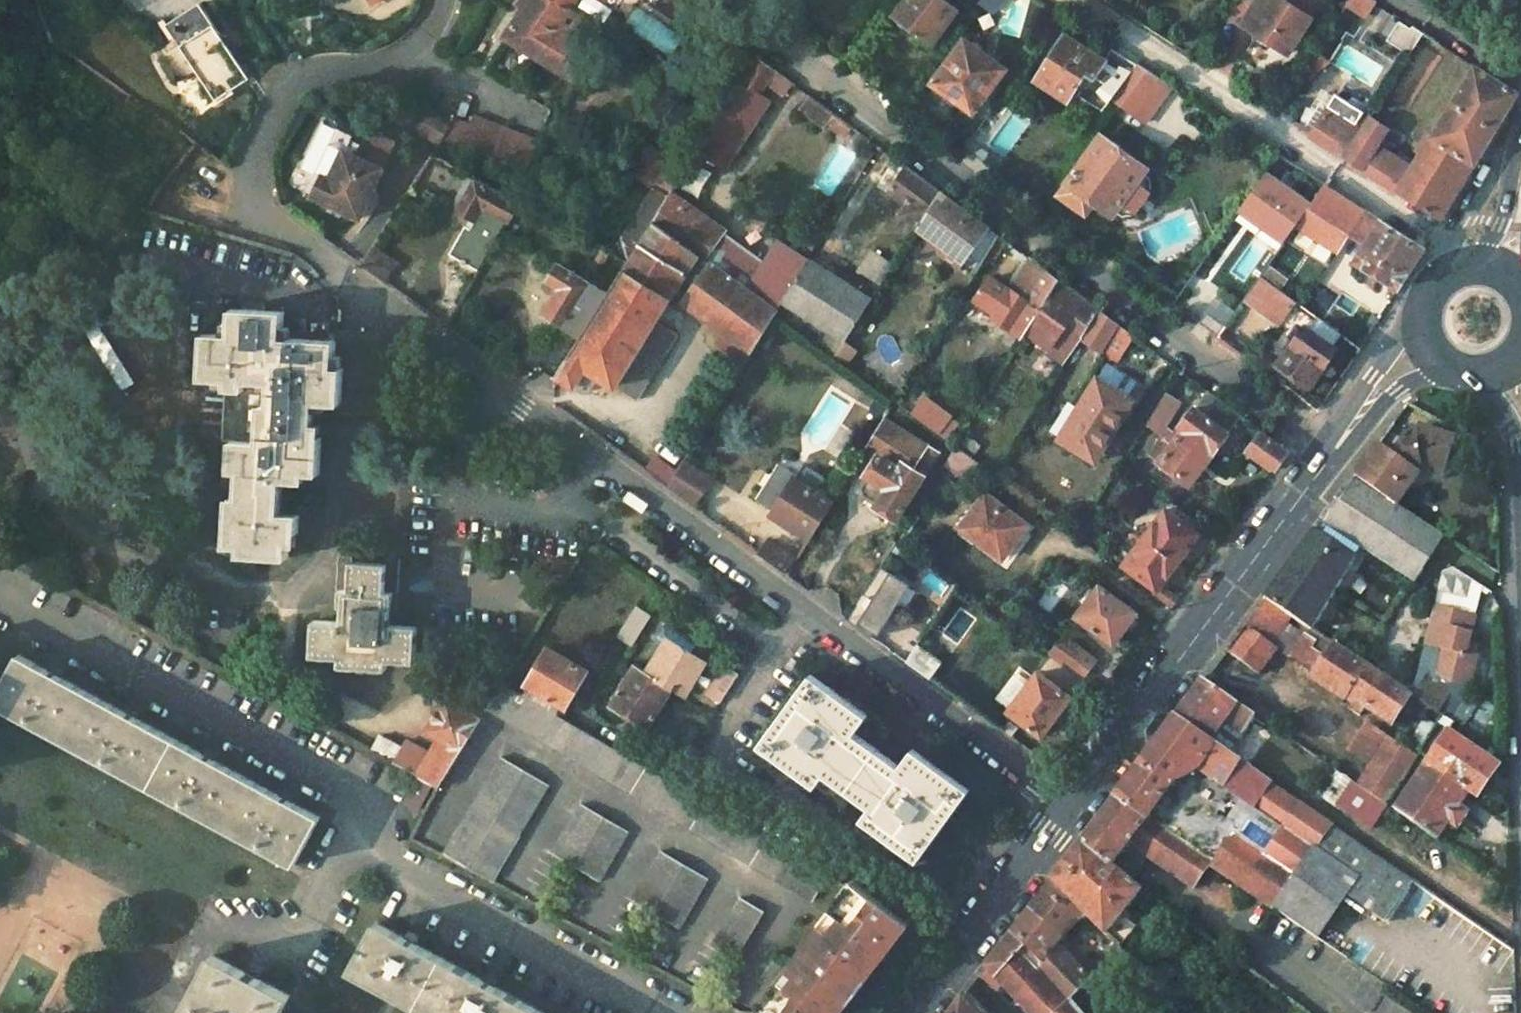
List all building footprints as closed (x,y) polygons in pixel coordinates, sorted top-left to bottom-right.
[(508,35),(573,77),(591,48),(575,39),(565,32),(578,11),(571,7),(576,0),(530,0),(508,35)] [(956,12),(941,0),(907,0),(895,17),(933,44),(956,12)] [(976,3),(991,13),(1000,0),(979,0),(976,3)] [(1311,18),(1284,0),(1259,0),(1244,22),(1288,53),(1311,18)] [(1347,6),(1363,17),(1375,0),(1351,0),(1347,6)] [(251,79),(201,3),(168,24),(216,100),(251,79)] [(1106,62),(1066,35),(1036,81),(1066,101),(1085,73),(1094,79),(1106,62)] [(1005,70),(965,41),(932,86),(973,116),(1005,70)] [(1344,153),(1368,117),(1335,95),(1348,74),(1322,57),(1302,89),(1328,105),(1311,132),(1344,153)] [(699,149),(726,167),(770,100),(760,93),(767,82),(785,95),(793,85),(757,58),(699,149)] [(1137,64),(1112,98),(1149,125),(1174,88),(1137,64)] [(1344,153),(1441,214),(1454,192),(1472,163),(1490,133),(1514,92),(1475,66),(1430,137),(1426,134),(1416,149),(1421,152),(1411,168),(1376,146),(1387,129),(1368,117),(1344,153)] [(808,96),(799,109),(823,127),(832,113),(812,98),(808,96)] [(540,141),(476,114),(475,116),(472,115),(469,123),(456,118),(448,138),(463,143),(462,146),(528,173),(540,141)] [(1105,137),(1061,195),(1088,216),(1099,202),(1116,214),(1118,212),(1139,215),(1154,193),(1145,175),(1149,170),(1105,137)] [(608,252),(627,263),(652,223),(668,198),(685,171),(647,147),(629,172),(651,187),(608,252)] [(335,148),(322,177),(330,181),(343,151),(335,148)] [(361,218),(383,168),(343,151),(330,181),(322,177),(313,198),(361,218)] [(905,167),(889,190),(908,204),(899,217),(916,229),(939,192),(905,167)] [(507,230),(513,221),(516,222),(525,206),(468,175),(457,196),(463,200),(459,208),(478,219),(472,229),(467,225),(450,253),(483,272),(507,230)] [(1323,184),(1296,221),(1339,249),(1352,229),(1364,210),(1323,184)] [(985,256),(998,235),(963,210),(939,192),(916,229),(948,253),(945,258),(959,267),(946,286),(960,296),(985,256)] [(766,262),(723,233),(724,231),(699,213),(695,218),(668,198),(652,223),(778,310),(785,300),(809,262),(810,260),(781,240),(766,262)] [(1352,229),(1369,239),(1381,221),(1364,210),(1352,229)] [(1422,247),(1381,221),(1369,239),(1356,260),(1397,288),(1422,247)] [(778,310),(652,223),(627,263),(630,264),(611,291),(580,339),(557,374),(587,393),(591,390),(600,378),(614,387),(635,401),(678,335),(657,321),(673,296),(683,301),(753,350),(778,310)] [(998,235),(985,256),(992,262),(1006,241),(998,235)] [(363,265),(382,279),(394,260),(374,247),(363,265)] [(890,269),(871,256),(859,275),(878,288),(890,269)] [(611,291),(564,259),(550,282),(560,288),(544,314),(580,339),(611,291)] [(1025,336),(1059,280),(1033,261),(1030,259),(1012,286),(1007,283),(1004,287),(990,277),(973,300),(987,310),(983,316),(1021,342),(1025,336)] [(809,262),(785,300),(829,332),(822,343),(837,354),(869,303),(809,262)] [(1259,274),(1243,297),(1279,323),(1295,300),(1259,274)] [(1059,280),(1025,336),(1065,364),(1080,341),(1100,311),(1074,292),(1059,280)] [(230,329),(203,328),(200,372),(227,374),(222,470),(240,471),(238,505),(229,505),(227,541),(253,543),(252,551),(289,554),(291,527),(299,528),(300,509),(283,508),(285,476),(295,477),(296,469),(322,472),(324,434),(315,434),(318,400),(345,402),(347,365),(339,364),(340,340),(288,336),(290,309),(231,305),(230,329)] [(1080,341),(1099,354),(1099,353),(1118,323),(1108,316),(1100,311),(1080,341)] [(1310,329),(1307,327),(1279,364),(1308,387),(1336,348),(1333,346),(1341,333),(1319,317),(1310,329)] [(1118,323),(1099,353),(1115,364),(1134,335),(1118,323)] [(1111,385),(1120,370),(1107,362),(1097,377),(1111,385)] [(1111,385),(1133,399),(1142,384),(1120,370),(1111,385)] [(1097,377),(1059,438),(1096,461),(1133,399),(1111,385),(1097,377)] [(1139,431),(1157,444),(1149,455),(1190,484),(1241,414),(1234,409),(1206,388),(1173,435),(1165,429),(1181,403),(1163,392),(1139,431)] [(865,450),(874,455),(871,461),(875,463),(860,487),(862,492),(877,502),(875,504),(896,518),(938,453),(885,417),(865,450)] [(1390,458),(1375,447),(1367,459),(1352,480),(1397,508),(1418,474),(1419,474),(1441,468),(1454,439),(1420,423),(1413,440),(1398,446),(1390,458)] [(1290,450),(1261,429),(1243,452),(1273,474),(1275,470),(1290,450)] [(667,486),(676,472),(654,456),(645,469),(667,486)] [(667,486),(691,503),(708,476),(684,459),(676,472),(667,486)] [(775,508),(772,513),(810,537),(833,500),(816,489),(825,475),(805,462),(799,471),(782,460),(758,498),(775,508)] [(1437,479),(1441,468),(1419,474),(1422,484),(1437,479)] [(1414,586),(1444,538),(1397,508),(1352,480),(1344,490),(1321,523),(1414,586)] [(999,556),(1025,525),(985,494),(960,526),(999,556)] [(1178,562),(1199,536),(1165,511),(1146,537),(1178,562)] [(1353,561),(1313,534),(1295,558),(1263,600),(1284,615),(1307,631),(1309,632),(1353,561)] [(784,571),(796,553),(770,536),(758,552),(784,571)] [(1170,607),(1177,599),(1160,587),(1178,562),(1146,537),(1124,566),(1157,591),(1154,595),(1170,607)] [(470,562),(471,552),(463,551),(463,561),(470,562)] [(356,558),(342,557),(340,591),(345,592),(344,607),(348,607),(348,623),(319,621),(317,658),(345,659),(345,667),(392,670),(393,662),(419,664),(420,630),(388,627),(389,611),(396,612),(398,561),(388,560),(388,566),(355,564),(356,558)] [(848,618),(862,629),(899,574),(883,563),(848,618)] [(469,576),(470,566),(462,565),(462,575),(469,576)] [(1113,642),(1133,614),(1098,587),(1078,616),(1113,642)] [(1266,640),(1284,615),(1263,600),(1237,638),(1225,654),(1258,677),(1277,649),(1266,640)] [(654,613),(639,604),(620,634),(636,643),(654,613)] [(1471,618),(1430,609),(1421,646),(1440,651),(1434,676),(1449,685),(1465,689),(1473,657),(1462,655),(1471,618)] [(918,645),(924,635),(911,627),(894,652),(907,661),(918,645)] [(1289,658),(1312,674),(1331,647),(1309,632),(1307,631),(1289,658)] [(1080,678),(1094,660),(1063,637),(1050,656),(1080,678)] [(706,662),(668,638),(646,673),(671,688),(685,697),(706,662)] [(907,661),(930,679),(941,661),(918,645),(907,661)] [(1391,730),(1411,702),(1409,701),(1331,647),(1312,674),(1313,674),(1309,681),(1343,703),(1346,698),(1391,730)] [(566,705),(587,670),(551,648),(529,682),(566,705)] [(798,651),(794,648),(789,656),(793,659),(798,651)] [(291,861),(317,813),(18,650),(0,682),(0,703),(291,861)] [(741,669),(728,661),(711,690),(723,699),(741,669)] [(633,666),(611,703),(648,726),(671,688),(646,673),(633,666)] [(862,814),(919,854),(926,844),(970,782),(912,742),(899,760),(855,729),(867,710),(855,703),(807,669),(757,740),(817,782),(825,770),(870,803),(862,814)] [(1073,700),(1037,673),(1010,712),(1042,736),(1059,713),(1062,715),(1071,714),(1075,707),(1073,700)] [(1454,691),(1428,673),(1409,701),(1411,702),(1435,718),(1454,691)] [(486,708),(811,899),(827,873),(504,680),(487,707),(486,708)] [(1241,738),(1254,721),(1203,685),(1192,700),(1175,721),(1212,746),(1225,727),(1241,738)] [(487,707),(467,687),(445,698),(445,701),(450,704),(454,697),(465,698),(473,702),(475,712),(472,718),(478,722),(486,708),(487,707)] [(445,701),(427,731),(437,737),(431,748),(415,774),(417,775),(431,783),(438,786),(439,785),(478,722),(472,718),(475,712),(473,702),(465,698),(454,697),(450,704),(445,701)] [(1254,813),(1272,787),(1212,746),(1175,721),(1145,762),(1116,802),(1149,825),(1177,790),(1198,776),(1254,813)] [(1419,755),(1390,736),(1370,722),(1347,757),(1368,770),(1363,776),(1340,761),(1333,773),(1339,777),(1385,808),(1419,755)] [(390,760),(398,745),(378,734),(369,749),(390,760)] [(1477,801),(1499,768),(1450,734),(1427,767),(1469,796),(1477,801)] [(390,760),(415,774),(431,748),(405,735),(398,745),(390,760)] [(520,832),(548,783),(500,755),(472,804),(473,804),(520,832)] [(1466,815),(1460,810),(1469,796),(1427,767),(1394,814),(1437,843),(1448,827),(1456,832),(1466,815)] [(418,808),(431,783),(417,775),(404,800),(418,808)] [(1275,910),(1331,827),(1272,787),(1254,813),(1198,776),(1177,790),(1149,825),(1211,867),(1275,910)] [(1373,834),(1389,810),(1385,808),(1339,777),(1323,800),(1373,834)] [(599,878),(627,829),(581,802),(552,850),(599,878)] [(1197,887),(1211,867),(1149,825),(1116,802),(1100,823),(1082,847),(1115,871),(1134,846),(1197,887)] [(473,804),(445,851),(494,878),(520,832),(473,804)] [(1348,898),(1385,924),(1412,884),(1331,827),(1275,910),(1319,940),(1348,898)] [(1107,939),(1145,894),(1115,871),(1082,847),(1068,866),(1052,886),(1085,918),(1094,926),(1107,939)] [(678,924),(705,875),(660,848),(632,897),(678,924)] [(855,880),(817,924),(826,931),(863,887),(855,880)] [(1061,949),(1085,918),(1052,886),(1032,911),(1013,936),(1074,1006),(1093,983),(1061,949)] [(906,918),(891,909),(863,887),(826,931),(817,924),(781,966),(784,969),(791,975),(776,996),(798,1012),(832,1012),(847,993),(843,990),(856,973),(862,977),(906,918)] [(736,957),(764,909),(740,894),(712,943),(736,957)] [(378,918),(352,963),(442,1012),(550,1012),(378,918)] [(862,977),(856,973),(843,990),(847,993),(832,1012),(839,1012),(887,951),(911,921),(906,918),(862,977)] [(1094,926),(1087,934),(1115,961),(1123,954),(1107,939),(1094,926)] [(1074,1006),(1013,936),(985,970),(997,983),(1025,1012),(1081,1012),(1074,1006)] [(214,945),(176,1012),(275,1012),(289,987),(214,945)] [(784,969),(768,989),(776,996),(791,975),(784,969)] [(979,978),(991,988),(997,983),(985,970),(979,978)] [(1154,984),(1148,990),(1172,1012),(1178,1006),(1154,984)] [(767,989),(751,1010),(755,1012),(798,1012),(776,996),(768,989),(767,989)] [(965,996),(958,1005),(951,1012),(982,1012),(965,996)]
